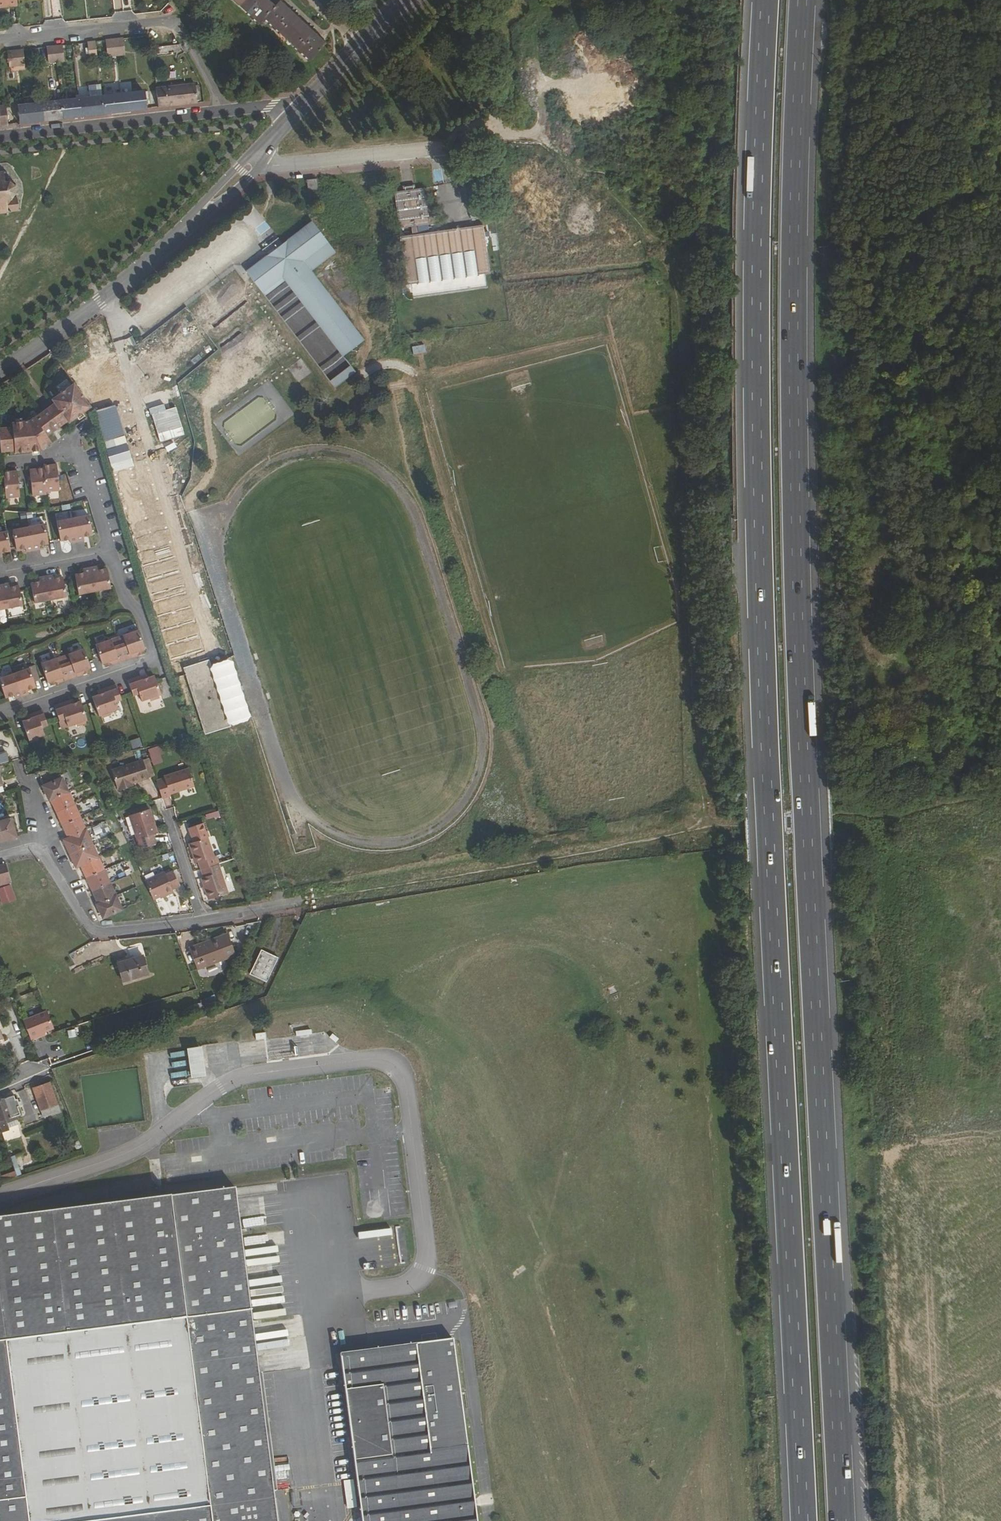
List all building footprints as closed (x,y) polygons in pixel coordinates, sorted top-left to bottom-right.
[(17,0),(0,0),(0,7),(5,6),(6,9),(18,7),(17,0)] [(327,44),(281,2),(276,8),(268,0),(231,0),(259,26),(264,20),(310,62),(327,44)] [(115,40),(117,57),(125,55),(123,39),(115,40)] [(108,58),(117,57),(115,40),(106,41),(108,58)] [(96,42),(87,43),(89,60),(98,59),(96,42)] [(55,47),(56,64),(65,63),(63,46),(55,47)] [(49,65),(56,64),(55,47),(47,48),(49,65)] [(26,67),(23,51),(9,53),(11,68),(26,67)] [(572,71),(574,79),(588,75),(585,67),(572,71)] [(157,90),(159,109),(198,104),(196,86),(157,90)] [(121,96),(123,113),(146,111),(144,93),(138,93),(137,91),(132,91),(132,94),(121,96)] [(90,99),(79,100),(81,118),(104,116),(102,98),(96,98),(96,95),(90,96),(90,99)] [(102,98),(104,116),(123,113),(121,96),(102,98)] [(41,110),(42,123),(63,120),(61,99),(59,99),(59,103),(38,105),(38,110),(41,110)] [(61,99),(63,120),(81,118),(79,100),(63,102),(63,99),(61,99)] [(21,125),(42,123),(41,110),(38,110),(38,105),(32,106),(32,103),(26,103),(27,107),(19,107),(21,125)] [(8,213),(9,216),(11,216),(12,214),(13,214),(14,212),(20,211),(22,212),(23,209),(21,208),(21,201),(15,198),(15,194),(18,195),(19,193),(15,192),(15,186),(17,186),(17,183),(14,184),(13,180),(15,177),(14,175),(11,178),(7,178),(7,174),(9,174),(9,171),(7,171),(6,168),(3,168),(4,172),(0,172),(0,214),(8,213)] [(316,180),(307,181),(308,192),(318,191),(316,180)] [(424,188),(393,192),(398,229),(411,227),(412,236),(399,237),(406,286),(490,274),(483,225),(428,233),(427,225),(429,224),(424,188)] [(246,272),(334,388),(355,372),(343,356),(363,341),(310,271),(334,253),(311,222),(246,272)] [(424,346),(412,348),(413,355),(425,352),(424,346)] [(289,368),(298,379),(307,371),(297,361),(289,368)] [(0,428),(0,452),(0,454),(14,452),(14,457),(41,454),(49,448),(48,435),(67,423),(69,424),(92,408),(74,383),(52,400),(53,403),(30,420),(11,422),(11,427),(0,428)] [(111,409),(116,408),(110,386),(105,388),(111,409)] [(94,410),(112,472),(133,467),(116,408),(111,409),(105,388),(89,392),(94,410)] [(43,466),(43,468),(46,493),(61,492),(58,465),(50,466),(43,466)] [(43,468),(37,469),(29,470),(32,496),(46,495),(46,493),(43,468)] [(10,472),(2,472),(5,497),(5,499),(21,498),(18,471),(10,472)] [(78,543),(84,542),(84,538),(93,536),(89,517),(73,520),(78,543)] [(70,541),(71,544),(78,543),(73,520),(57,524),(60,542),(70,541)] [(33,552),(40,550),(39,547),(49,545),(46,526),(29,529),(33,552)] [(26,553),(33,552),(29,529),(12,532),(16,552),(25,550),(26,553)] [(2,557),(1,556),(11,554),(7,533),(0,534),(0,558),(2,557)] [(90,569),(95,593),(111,591),(107,567),(98,569),(97,567),(90,569)] [(78,596),(95,593),(90,569),(83,569),(83,573),(75,574),(78,596)] [(46,577),(50,602),(67,599),(63,577),(54,578),(53,576),(46,577)] [(34,605),(50,602),(46,577),(40,578),(40,581),(30,583),(34,605)] [(2,585),(7,610),(23,607),(19,585),(9,587),(9,584),(2,585)] [(148,592),(150,599),(171,593),(169,586),(148,592)] [(144,650),(137,630),(121,636),(124,644),(119,645),(124,661),(137,657),(143,655),(142,651),(144,650)] [(113,665),(124,661),(119,645),(114,647),(111,639),(95,645),(102,664),(103,664),(105,668),(113,665)] [(70,680),(82,675),(90,673),(89,669),(91,668),(84,649),(67,654),(69,662),(64,664),(70,680)] [(168,659),(172,671),(196,664),(193,652),(168,659)] [(58,684),(70,680),(64,664),(59,666),(56,659),(40,664),(47,683),(48,683),(50,687),(58,684)] [(231,724),(251,718),(232,661),(213,667),(231,724)] [(35,688),(36,688),(28,666),(13,672),(22,697),(28,695),(28,694),(27,691),(30,691),(33,689),(35,688)] [(207,666),(185,673),(204,732),(226,725),(207,666)] [(22,697),(13,672),(0,676),(0,683),(6,700),(14,696),(15,699),(16,699),(22,697)] [(127,681),(131,693),(133,697),(137,696),(140,703),(149,700),(153,702),(157,701),(159,697),(161,696),(154,676),(148,678),(147,675),(140,677),(127,681)] [(115,685),(103,690),(96,692),(97,695),(90,697),(97,718),(99,717),(103,719),(107,718),(110,714),(118,711),(115,703),(121,701),(119,697),(115,685)] [(54,706),(58,718),(59,722),(64,720),(67,728),(77,725),(81,727),(84,726),(88,721),(80,701),(74,703),(73,700),(67,702),(54,706)] [(42,711),(29,715),(24,717),(25,720),(21,722),(28,742),(31,743),(33,743),(35,742),(36,739),(45,737),(42,729),(48,726),(46,722),(42,711)] [(132,748),(142,745),(140,738),(130,740),(132,748)] [(162,746),(149,750),(154,765),(162,762),(160,754),(164,753),(162,746)] [(143,762),(112,773),(118,790),(120,789),(121,792),(134,787),(133,785),(149,779),(143,762)] [(165,779),(156,781),(162,799),(171,796),(171,795),(194,787),(189,770),(165,778),(165,779)] [(50,800),(68,792),(62,778),(42,787),(49,801),(50,800)] [(75,805),(68,792),(50,800),(56,814),(75,805)] [(75,805),(56,814),(62,826),(80,818),(75,805)] [(219,808),(207,812),(208,818),(221,815),(219,808)] [(152,810),(132,816),(139,840),(159,835),(152,810)] [(68,839),(86,831),(80,818),(62,826),(68,839)] [(0,822),(0,842),(16,838),(11,819),(0,822)] [(198,865),(200,871),(217,866),(204,825),(190,829),(195,844),(190,846),(197,865),(198,865)] [(70,855),(92,845),(86,831),(68,839),(64,841),(70,855)] [(80,867),(98,858),(92,845),(70,855),(76,869),(80,867)] [(80,867),(86,879),(104,871),(98,858),(80,867)] [(6,864),(0,866),(0,886),(11,882),(6,864)] [(227,894),(218,866),(217,866),(200,871),(202,878),(201,879),(207,900),(227,894)] [(92,892),(110,884),(104,871),(86,879),(92,892)] [(145,881),(153,900),(158,898),(165,895),(166,896),(174,893),(172,890),(180,886),(173,871),(165,875),(164,872),(145,881)] [(116,897),(110,884),(92,892),(97,905),(116,897)] [(0,890),(0,897),(3,906),(16,901),(10,886),(0,890)] [(116,897),(97,905),(96,906),(103,921),(123,911),(116,897)] [(227,934),(189,949),(197,971),(236,956),(227,934)] [(278,957),(260,949),(249,975),(267,983),(278,957)] [(142,956),(117,963),(123,982),(148,975),(142,956)] [(207,1003),(201,1005),(203,1013),(210,1011),(207,1003)] [(52,1027),(46,1011),(22,1021),(30,1040),(37,1037),(36,1034),(43,1031),(52,1027)] [(200,1044),(185,1047),(190,1077),(205,1075),(200,1044)] [(49,1083),(33,1089),(43,1118),(60,1112),(49,1083)] [(2,1134),(10,1132),(9,1129),(18,1126),(16,1121),(18,1121),(17,1117),(21,1116),(18,1108),(20,1107),(17,1100),(15,1101),(13,1097),(0,1102),(0,1130),(2,1134)] [(15,1158),(10,1159),(12,1163),(15,1173),(16,1176),(21,1175),(15,1158)] [(15,1173),(12,1163),(0,1168),(0,1178),(15,1173)] [(17,1179),(16,1176),(15,1173),(0,1178),(0,1185),(17,1179)] [(235,1192),(0,1223),(0,1520),(279,1520),(235,1192)] [(441,1341),(331,1357),(354,1520),(467,1520),(441,1341)]
